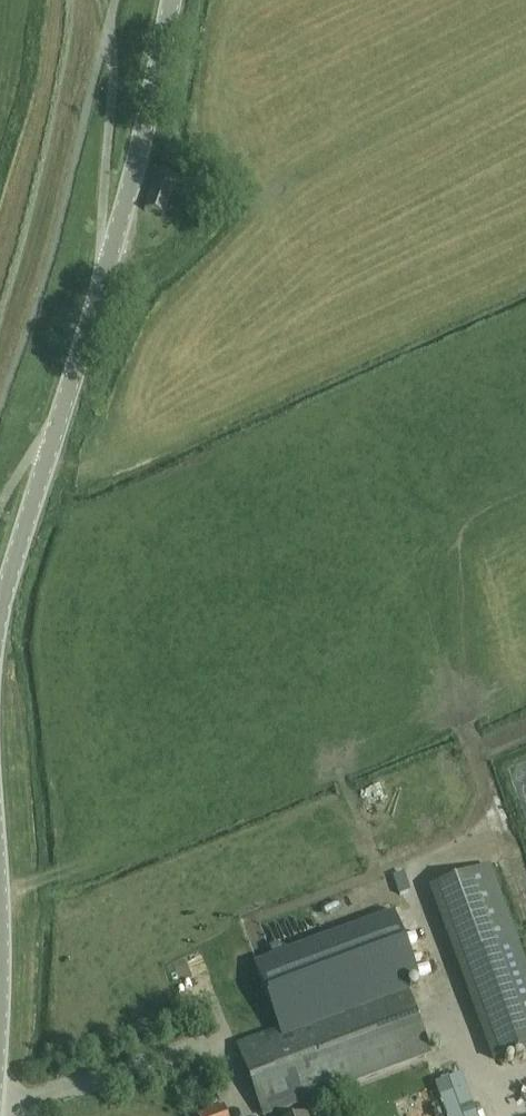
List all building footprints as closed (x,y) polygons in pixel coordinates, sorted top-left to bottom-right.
[(177,178),(155,172),(143,206),(164,215),(177,178)] [(498,1056),(525,1046),(525,966),(489,867),(435,887),(498,1056)] [(273,1111),(302,1101),(433,1053),(405,980),(236,1042),(262,1115),(273,1111)] [(518,1051),(521,1066),(525,1065),(525,1049),(518,1051)] [(437,1085),(449,1115),(478,1115),(462,1076),(437,1085)] [(196,1115),(224,1115),(220,1105),(196,1115)]
